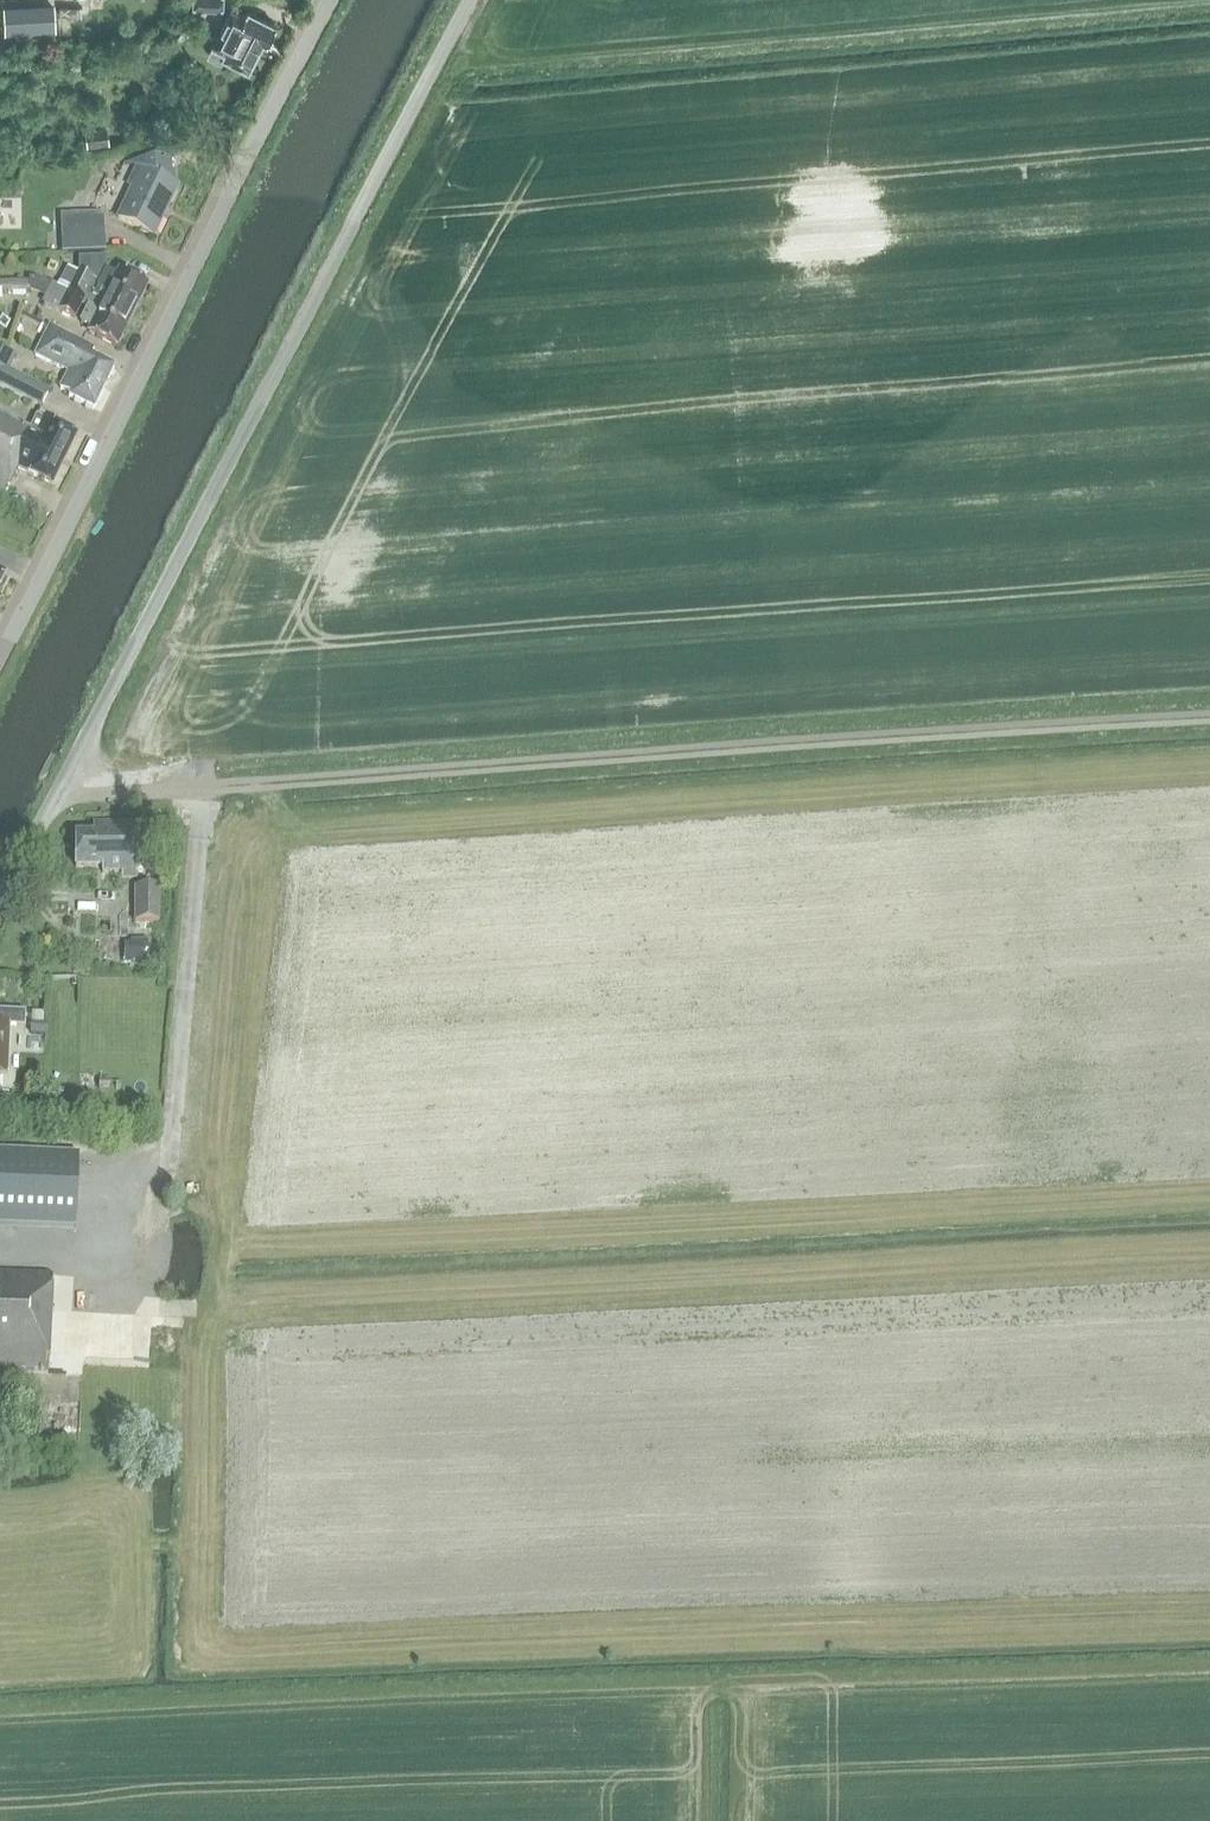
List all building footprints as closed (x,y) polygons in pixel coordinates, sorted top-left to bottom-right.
[(194,9),(220,10),(220,0),(194,0),(194,9)] [(53,5),(2,7),(4,35),(54,32),(53,5)] [(244,17),(231,10),(211,45),(224,53),(222,57),(246,71),(261,43),(264,44),(274,26),(247,11),(244,17)] [(85,131),(86,147),(109,145),(108,129),(85,131)] [(131,189),(117,220),(152,237),(176,188),(174,187),(169,159),(130,166),(130,167),(136,170),(127,187),(131,189)] [(103,232),(60,234),(61,253),(104,251),(103,232)] [(58,284),(56,288),(64,291),(70,294),(82,300),(84,301),(87,296),(102,304),(130,318),(146,286),(118,272),(115,277),(105,272),(104,258),(77,258),(77,273),(74,275),(67,269),(59,284),(58,284)] [(0,282),(0,290),(28,290),(28,281),(0,282)] [(64,291),(55,309),(58,310),(73,317),(80,304),(87,308),(80,323),(90,328),(87,334),(115,348),(130,318),(102,304),(87,296),(84,301),(82,300),(70,294),(64,291)] [(93,349),(49,328),(34,356),(67,372),(59,389),(69,394),(68,397),(92,409),(112,367),(89,355),(93,349)] [(0,348),(0,387),(5,389),(39,406),(48,390),(8,371),(15,355),(0,348)] [(0,413),(0,489),(4,491),(15,468),(51,484),(74,436),(35,417),(29,427),(0,413)] [(134,878),(134,822),(89,822),(89,833),(73,833),(73,867),(100,867),(100,873),(118,873),(118,878),(134,878)] [(155,887),(133,887),(133,920),(155,920),(155,887)] [(128,963),(145,963),(146,945),(128,945),(128,963)] [(0,1009),(0,1074),(5,1074),(6,1025),(25,1026),(25,1010),(0,1009)] [(45,1034),(46,1023),(30,1022),(30,1033),(45,1034)] [(0,1150),(0,1226),(77,1229),(80,1153),(0,1150)] [(0,1272),(0,1373),(44,1374),(48,1274),(0,1272)]
